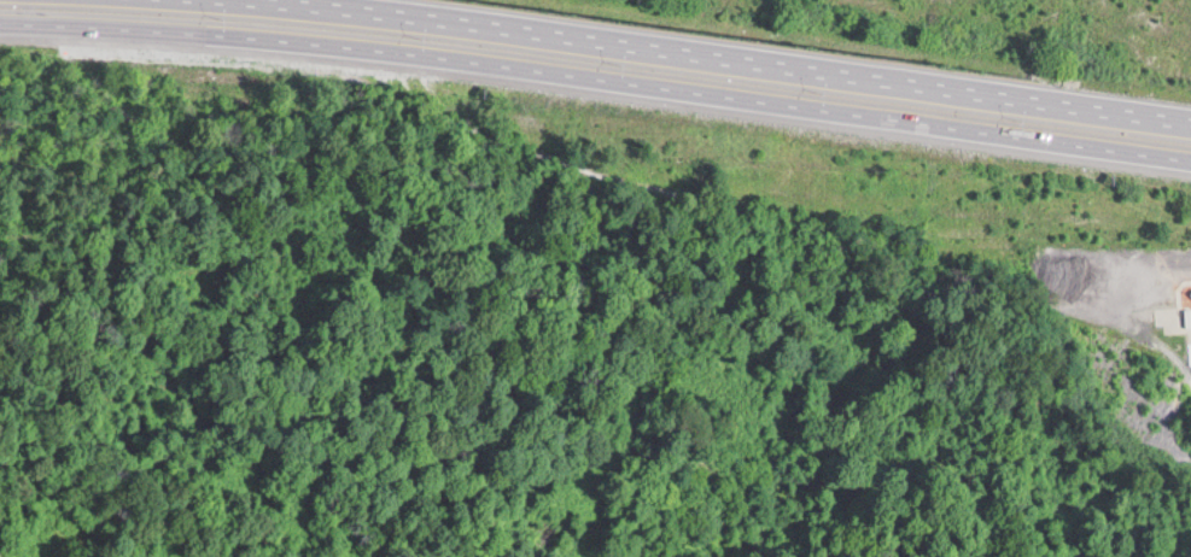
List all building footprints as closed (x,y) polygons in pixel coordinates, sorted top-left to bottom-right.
[(1171,323),(1171,309),(1155,309),(1155,323),(1171,323)]
